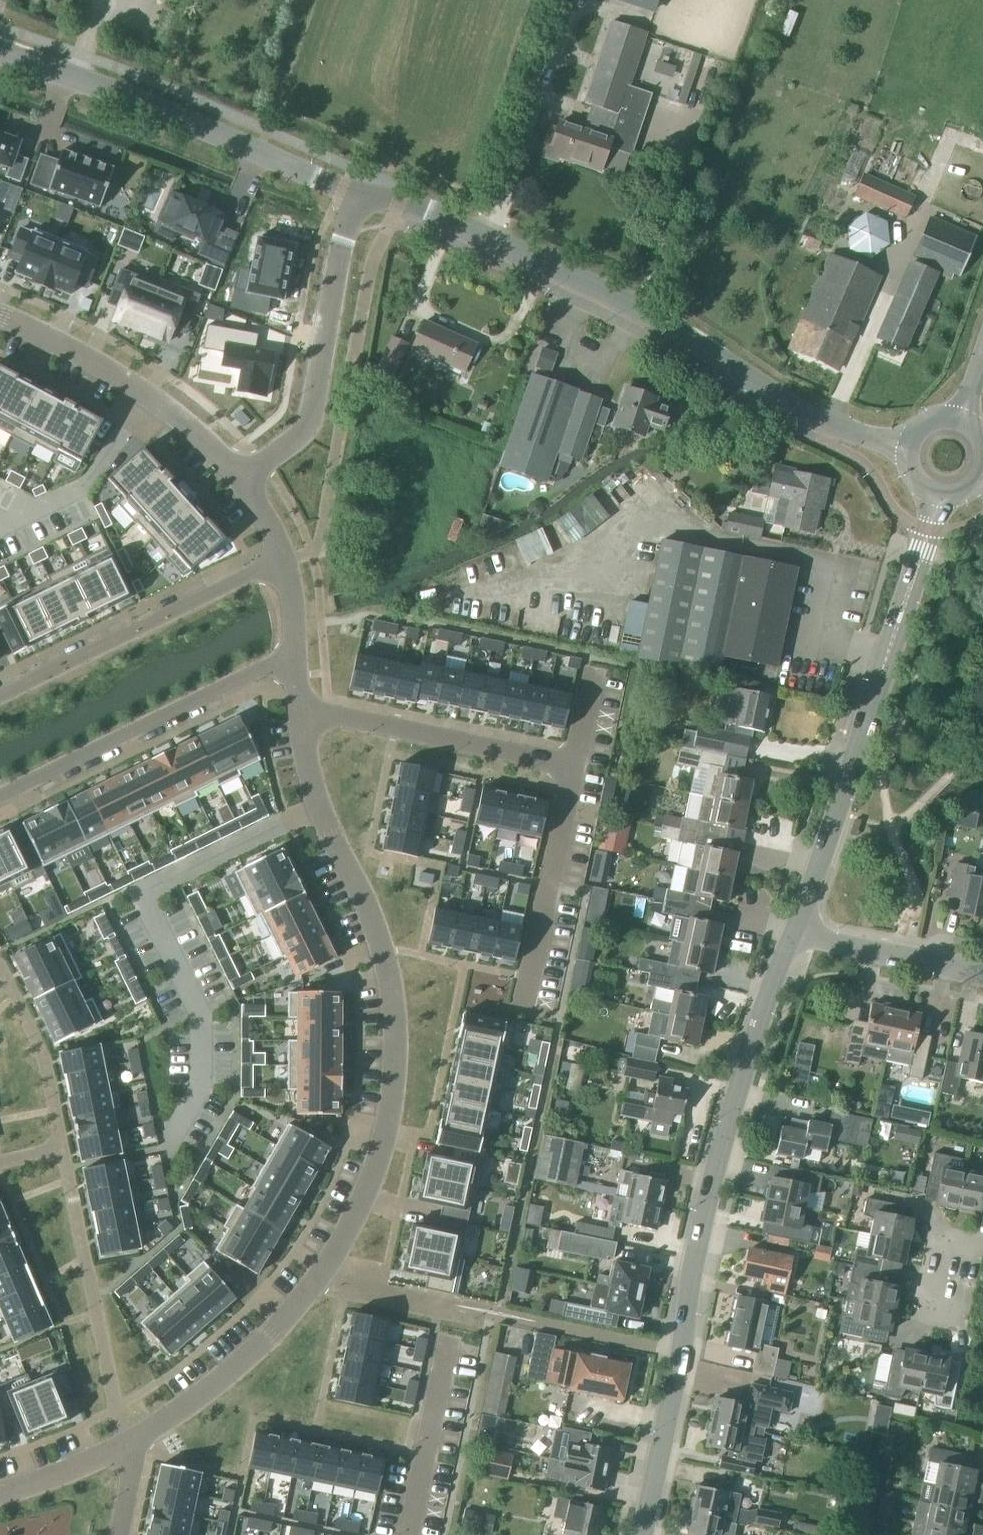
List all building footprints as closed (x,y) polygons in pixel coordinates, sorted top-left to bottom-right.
[(631,1),(631,2),(654,10),(657,0),(626,0),(631,1)] [(589,120),(585,131),(611,139),(608,148),(631,155),(644,115),(641,113),(643,105),(647,107),(651,94),(629,87),(646,33),(612,21),(600,58),(605,59),(600,73),(595,71),(585,103),(591,105),(590,108),(591,108),(588,117),(587,117),(587,119),(589,120)] [(693,54),(676,104),(684,106),(700,56),(693,54)] [(611,139),(585,131),(559,122),(555,136),(547,133),(539,156),(557,161),(558,158),(600,172),(608,148),(611,139)] [(9,168),(5,178),(20,183),(28,160),(15,156),(19,142),(0,135),(0,165),(9,168)] [(41,156),(31,185),(49,191),(49,190),(100,207),(105,193),(109,180),(113,169),(92,162),(92,161),(91,161),(91,162),(84,159),(84,158),(83,158),(62,151),(58,162),(41,156)] [(863,175),(854,196),(905,218),(914,197),(863,175)] [(9,185),(0,207),(14,212),(22,190),(9,185)] [(167,208),(162,219),(176,225),(173,232),(178,234),(192,241),(194,237),(204,241),(197,256),(198,257),(224,268),(238,237),(224,230),(220,228),(222,222),(225,217),(216,214),(204,208),(194,203),(194,204),(174,195),(174,194),(167,208)] [(914,256),(960,276),(976,237),(930,218),(914,256)] [(21,230),(11,253),(23,258),(16,275),(23,278),(25,279),(24,281),(25,281),(42,288),(59,245),(32,234),(21,230)] [(293,247),(276,243),(277,239),(263,236),(262,240),(257,239),(246,293),(235,290),(231,308),(265,314),(268,299),(282,301),(289,266),(293,247)] [(59,245),(42,288),(53,293),(60,295),(61,293),(70,296),(76,279),(88,284),(97,260),(86,256),(59,245)] [(880,276),(865,270),(830,255),(808,307),(790,348),(838,369),(856,328),(857,328),(880,276)] [(910,265),(877,341),(906,354),(939,277),(910,265)] [(121,271),(110,299),(121,303),(113,323),(140,334),(159,286),(158,286),(132,275),(121,271)] [(159,286),(140,334),(167,344),(175,325),(186,329),(199,297),(188,292),(160,281),(158,286),(159,286)] [(203,319),(221,322),(224,311),(209,305),(203,319)] [(412,349),(460,371),(464,372),(476,345),(460,338),(460,339),(453,336),(454,335),(424,322),(412,349)] [(254,334),(207,326),(203,349),(224,353),(222,367),(241,371),(238,392),(265,397),(273,354),(251,350),(254,334)] [(408,345),(392,338),(391,338),(377,369),(394,376),(408,345)] [(542,349),(535,369),(550,374),(558,354),(542,349)] [(15,377),(0,369),(0,406),(15,377)] [(577,391),(531,375),(500,467),(546,483),(547,481),(554,483),(567,472),(572,457),(580,460),(601,401),(577,393),(577,391)] [(0,406),(0,424),(14,431),(37,388),(15,377),(0,406)] [(37,388),(14,431),(35,443),(58,400),(37,388)] [(622,400),(614,423),(613,426),(643,437),(647,425),(658,429),(664,427),(670,408),(655,403),(656,399),(626,388),(622,400)] [(58,400),(35,443),(56,454),(79,411),(80,410),(58,399),(58,400)] [(79,411),(56,454),(78,466),(101,423),(79,411)] [(240,411),(233,418),(243,428),(249,421),(240,411)] [(141,450),(107,480),(123,498),(158,469),(141,450)] [(776,467),(771,491),(752,488),(751,493),(779,499),(774,525),(813,533),(820,499),(825,500),(829,482),(795,475),(796,471),(776,467)] [(158,469),(123,498),(139,517),(173,487),(174,486),(159,468),(158,469)] [(11,471),(5,482),(12,486),(18,475),(11,471)] [(18,475),(12,486),(19,490),(25,479),(18,475)] [(41,485),(30,490),(33,497),(44,492),(41,485)] [(173,487),(139,517),(155,535),(189,505),(173,487)] [(100,503),(93,507),(98,517),(106,514),(100,503)] [(189,505),(155,535),(171,553),(205,523),(189,505)] [(106,514),(98,517),(104,528),(111,525),(106,514)] [(729,514),(726,532),(759,539),(763,521),(729,514)] [(205,523),(171,553),(187,572),(221,542),(205,523)] [(81,529),(74,532),(79,543),(86,539),(81,529)] [(74,532),(67,536),(72,546),(79,543),(74,532)] [(640,642),(637,659),(718,676),(722,656),(776,668),(797,570),(777,566),(778,561),(767,559),(766,563),(661,541),(648,605),(629,601),(621,638),(640,642)] [(42,548),(35,551),(40,562),(48,558),(42,548)] [(122,548),(115,551),(120,562),(127,558),(122,548)] [(35,551),(28,555),(33,566),(40,562),(35,551)] [(111,557),(91,567),(111,608),(131,598),(111,557)] [(127,558),(120,562),(126,573),(133,569),(127,558)] [(0,568),(0,578),(2,581),(9,577),(4,567),(0,568)] [(91,567),(71,576),(91,617),(111,608),(91,567)] [(149,573),(142,577),(146,588),(154,584),(149,573)] [(71,576),(52,586),(72,627),(73,628),(92,618),(91,617),(71,576)] [(52,586),(33,595),(53,636),(72,627),(52,586)] [(33,595),(13,605),(33,646),(53,636),(33,595)] [(0,610),(0,629),(13,655),(12,655),(13,657),(34,646),(33,646),(13,605),(13,604),(0,610)] [(374,621),(372,631),(384,634),(386,624),(374,621)] [(386,624),(384,634),(395,636),(397,626),(386,624)] [(407,629),(405,638),(417,641),(419,631),(407,629)] [(438,630),(436,640),(448,643),(450,633),(438,630)] [(450,633),(448,643),(460,645),(462,635),(450,633)] [(481,639),(479,649),(491,651),(493,642),(481,639)] [(493,642),(491,651),(502,654),(504,644),(493,642)] [(523,648),(521,658),(533,660),(535,650),(523,648)] [(535,650),(533,660),(544,663),(546,653),(535,650)] [(356,655),(349,691),(371,695),(378,660),(356,655)] [(569,658),(567,668),(576,670),(579,670),(581,660),(569,658)] [(378,660),(371,695),(392,700),(399,664),(378,660)] [(399,664),(392,700),(414,704),(415,700),(414,699),(420,669),(419,668),(399,664)] [(420,669),(414,699),(415,700),(435,704),(443,668),(420,664),(419,668),(420,669)] [(443,668),(435,704),(456,708),(464,673),(443,668)] [(464,673),(456,708),(477,713),(485,677),(464,673)] [(485,677),(477,713),(499,717),(506,682),(485,677)] [(506,682),(499,717),(520,722),(527,686),(506,682)] [(527,686),(520,722),(541,726),(548,691),(527,686)] [(726,757),(726,756),(744,760),(750,730),(763,733),(770,696),(744,691),(744,692),(731,690),(725,717),(738,720),(735,734),(698,726),(696,733),(685,730),(681,747),(693,750),(726,757)] [(548,691),(541,726),(563,731),(571,695),(548,691)] [(239,718),(216,729),(237,772),(238,772),(260,761),(256,753),(257,750),(251,738),(248,737),(239,718)] [(216,729),(195,740),(216,783),(215,783),(217,787),(240,776),(238,772),(237,772),(216,729)] [(174,750),(173,750),(194,793),(195,793),(215,783),(216,783),(195,740),(174,750)] [(700,765),(709,766),(722,769),(723,769),(726,757),(693,750),(680,748),(680,749),(677,765),(700,769),(700,768),(699,768),(700,765)] [(174,749),(150,760),(151,761),(152,761),(173,804),(172,804),(174,809),(197,797),(195,793),(194,793),(173,750),(174,750),(174,749)] [(151,761),(130,771),(151,815),(172,804),(173,804),(152,761),(151,761)] [(395,786),(431,794),(435,771),(400,764),(395,786)] [(702,798),(745,807),(747,807),(747,806),(746,806),(747,798),(749,798),(752,782),(720,775),(722,769),(709,766),(702,798)] [(130,771),(108,782),(130,825),(151,815),(130,771)] [(108,782),(86,793),(108,836),(130,825),(108,782)] [(395,786),(391,807),(426,815),(431,794),(395,786)] [(465,788),(462,800),(472,802),(474,790),(465,788)] [(479,804),(474,825),(476,825),(497,829),(504,794),(485,790),(482,789),(479,804)] [(66,803),(65,803),(86,846),(108,836),(86,793),(66,803)] [(504,794),(497,829),(518,834),(525,798),(504,794)] [(525,798),(518,834),(540,838),(542,828),(548,803),(525,798)] [(681,821),(679,830),(725,840),(728,828),(742,831),(745,815),(744,815),(745,807),(702,798),(698,821),(682,818),(681,821)] [(462,800),(460,812),(469,814),(472,802),(462,800)] [(66,802),(43,813),(43,814),(44,814),(65,857),(86,846),(65,803),(66,803),(66,802)] [(263,806),(256,809),(261,820),(268,817),(263,806)] [(426,815),(391,807),(387,829),(422,836),(426,815)] [(43,815),(22,825),(32,846),(43,869),(65,858),(44,815),(43,815)] [(245,815),(234,820),(239,831),(250,825),(245,815)] [(681,821),(664,817),(662,827),(679,830),(681,821)] [(620,855),(627,823),(611,819),(604,852),(620,855)] [(234,820),(223,825),(228,836),(239,831),(234,820)] [(652,837),(660,838),(662,827),(655,825),(652,837)] [(687,868),(687,870),(730,879),(732,879),(732,878),(731,878),(732,870),(734,870),(737,854),(723,851),(725,840),(679,830),(662,827),(660,838),(695,846),(691,869),(687,868)] [(0,834),(0,865),(9,883),(8,884),(12,892),(35,881),(46,876),(43,869),(32,846),(21,852),(19,850),(9,829),(0,834)] [(417,858),(422,836),(387,829),(382,851),(417,858)] [(455,831),(453,842),(463,844),(465,833),(455,831)] [(202,836),(191,841),(196,852),(207,847),(202,836)] [(191,841),(180,846),(185,857),(196,852),(191,841)] [(453,842),(451,854),(461,856),(463,844),(453,842)] [(246,867),(234,873),(245,895),(293,872),(293,871),(292,871),(291,870),(281,850),(262,859),(259,858),(247,864),(246,867)] [(468,856),(466,866),(478,868),(480,858),(468,856)] [(159,857),(148,862),(153,873),(164,868),(159,857)] [(148,862),(137,867),(142,878),(153,873),(148,862)] [(500,862),(498,872),(509,875),(511,865),(500,862)] [(982,920),(982,880),(975,879),(977,869),(956,864),(948,898),(961,901),(958,914),(982,920)] [(8,884),(9,883),(0,865),(0,888),(8,884)] [(448,865),(446,877),(456,879),(457,871),(458,867),(448,865)] [(511,865),(509,875),(521,877),(523,867),(511,865)] [(667,890),(664,902),(709,912),(711,900),(727,903),(730,887),(729,887),(730,879),(687,870),(682,893),(667,890)] [(293,872),(245,895),(256,918),(260,916),(260,915),(304,893),(293,872)] [(420,873),(418,882),(431,885),(433,876),(420,873)] [(475,875),(473,885),(484,887),(487,877),(475,875)] [(487,877),(484,887),(496,890),(498,880),(487,877)] [(115,878),(104,883),(110,894),(121,889),(115,878)] [(104,883),(94,888),(99,899),(110,894),(104,883)] [(518,884),(516,894),(528,896),(530,886),(518,884)] [(304,893),(260,915),(260,916),(270,936),(314,915),(303,894),(304,894),(304,893)] [(79,895),(72,899),(77,909),(85,906),(79,895)] [(684,944),(684,945),(715,951),(717,952),(717,950),(715,950),(717,942),(719,942),(722,926),(706,923),(709,912),(664,902),(661,914),(681,918),(676,942),(684,944)] [(202,903),(192,908),(197,919),(204,915),(208,914),(202,903)] [(449,949),(457,914),(435,909),(427,945),(449,949)] [(478,918),(457,914),(449,949),(471,954),(478,918)] [(204,915),(197,919),(202,930),(209,926),(204,915)] [(314,915),(270,936),(281,959),(286,957),(285,956),(324,937),(314,915)] [(499,923),(478,918),(471,954),(492,958),(499,923)] [(521,927),(499,923),(492,958),(514,963),(521,927)] [(109,925),(98,930),(104,941),(114,935),(109,925)] [(577,958),(592,962),(598,932),(583,929),(577,958)] [(35,946),(12,957),(24,981),(71,957),(60,935),(60,934),(35,946)] [(114,935),(104,941),(109,951),(119,946),(114,935)] [(324,937),(285,956),(286,957),(296,978),(327,963),(335,959),(324,937)] [(675,967),(712,975),(715,959),(714,959),(715,951),(684,945),(684,944),(676,942),(672,941),(667,965),(675,967)] [(224,946),(213,951),(218,962),(229,957),(224,946)] [(71,957),(24,981),(34,1002),(73,983),(82,979),(79,973),(71,957)] [(229,957),(218,962),(223,973),(234,967),(229,957)] [(640,959),(637,971),(672,979),(675,967),(667,965),(640,959)] [(130,967),(119,972),(124,983),(135,978),(130,967)] [(672,979),(637,971),(631,970),(629,982),(646,986),(670,991),(672,979)] [(135,978),(124,983),(130,994),(140,989),(135,978)] [(239,978),(229,983),(232,991),(243,985),(239,978)] [(73,983),(34,1002),(44,1023),(83,1004),(83,1003),(73,983)] [(650,1012),(669,1016),(700,1023),(702,1023),(702,1022),(700,1022),(702,1014),(704,1014),(704,1013),(707,1011),(709,1003),(707,1000),(707,998),(674,991),(671,1004),(652,1000),(650,1012)] [(288,993),(288,1019),(297,1019),(297,1018),(341,1018),(341,993),(288,993)] [(83,1004),(44,1023),(55,1045),(103,1022),(91,999),(83,1003),(83,1004)] [(860,1056),(885,1061),(896,1007),(883,1004),(883,1007),(871,1004),(865,1030),(851,1027),(844,1063),(858,1067),(860,1056)] [(253,1006),(241,1006),(241,1017),(253,1017),(253,1006)] [(896,1007),(885,1061),(909,1067),(907,1077),(922,1080),(929,1044),(915,1041),(921,1015),(909,1012),(909,1010),(896,1007)] [(462,1015),(457,1039),(458,1039),(500,1047),(505,1024),(503,1023),(503,1024),(463,1015),(462,1015)] [(700,1023),(669,1016),(664,1040),(697,1047),(700,1031),(698,1031),(700,1023)] [(241,1017),(241,1030),(253,1030),(253,1017),(241,1017)] [(297,1019),(297,1041),(297,1042),(340,1042),(341,1018),(297,1018),(297,1019)] [(621,1043),(657,1051),(660,1039),(623,1031),(621,1043)] [(966,1033),(959,1065),(946,1062),(939,1093),(955,1097),(959,1078),(982,1083),(982,1037),(966,1033)] [(458,1039),(453,1059),(495,1068),(500,1047),(458,1039)] [(287,1041),(287,1066),(340,1066),(340,1065),(340,1042),(297,1042),(297,1041),(287,1041)] [(541,1043),(539,1054),(547,1056),(549,1044),(541,1043)] [(61,1054),(59,1054),(64,1076),(103,1068),(99,1046),(61,1054)] [(137,1049),(127,1051),(129,1063),(139,1061),(137,1049)] [(253,1054),(241,1054),(241,1066),(253,1066),(253,1054)] [(547,1056),(539,1054),(536,1066),(544,1068),(547,1056)] [(449,1079),(449,1080),(491,1089),(495,1068),(453,1059),(449,1079)] [(624,1075),(653,1081),(656,1065),(627,1059),(624,1075)] [(139,1061),(129,1063),(132,1075),(142,1073),(139,1061)] [(557,1076),(567,1078),(570,1064),(560,1062),(557,1076)] [(340,1066),(287,1066),(287,1091),(297,1091),(297,1090),(340,1090),(340,1091),(341,1091),(341,1076),(341,1065),(340,1065),(340,1066)] [(241,1066),(240,1078),(253,1078),(253,1066),(241,1066)] [(542,1077),(544,1068),(536,1066),(534,1066),(532,1075),(542,1077)] [(103,1068),(64,1076),(68,1098),(108,1090),(103,1068)] [(673,1112),(682,1114),(687,1091),(671,1088),(672,1081),(669,1080),(668,1080),(663,1079),(662,1079),(659,1078),(656,1093),(649,1091),(644,1094),(643,1103),(623,1099),(620,1114),(671,1125),(673,1112)] [(449,1080),(444,1101),(487,1110),(491,1089),(449,1080)] [(532,1085),(529,1097),(537,1099),(540,1087),(532,1085)] [(108,1090),(68,1098),(72,1119),(112,1111),(108,1090)] [(240,1090),(240,1098),(250,1098),(250,1090),(240,1090)] [(297,1091),(296,1115),(312,1115),(340,1115),(340,1091),(340,1090),(297,1090),(297,1091)] [(145,1092),(136,1094),(138,1106),(148,1104),(145,1092)] [(529,1097),(527,1109),(535,1111),(537,1099),(529,1097)] [(440,1121),(440,1122),(482,1131),(487,1110),(444,1101),(444,1102),(445,1102),(441,1121),(440,1121)] [(148,1104),(138,1106),(140,1117),(150,1115),(148,1104)] [(902,1107),(899,1120),(927,1126),(930,1113),(902,1107)] [(112,1111),(72,1119),(77,1140),(116,1132),(112,1111)] [(232,1112),(228,1119),(239,1125),(243,1118),(232,1112)] [(776,1154),(802,1159),(818,1163),(821,1151),(826,1152),(831,1127),(808,1122),(808,1123),(793,1120),(791,1130),(781,1128),(776,1154)] [(440,1122),(435,1145),(436,1145),(436,1144),(454,1148),(476,1153),(477,1153),(478,1154),(482,1131),(440,1122)] [(152,1125),(142,1127),(145,1139),(154,1137),(152,1125)] [(288,1125),(275,1146),(317,1170),(329,1149),(289,1125),(288,1125)] [(894,1140),(918,1145),(921,1132),(896,1127),(894,1140)] [(523,1128),(520,1139),(528,1141),(531,1129),(523,1128)] [(222,1129),(216,1140),(227,1146),(233,1135),(222,1129)] [(116,1132),(77,1140),(81,1162),(121,1154),(116,1132)] [(535,1179),(574,1188),(577,1175),(587,1177),(589,1167),(579,1165),(583,1145),(544,1136),(535,1179)] [(520,1139),(518,1151),(526,1153),(528,1141),(520,1139)] [(216,1140),(210,1150),(221,1156),(227,1146),(216,1140)] [(275,1146),(263,1167),(305,1191),(317,1170),(275,1146)] [(427,1155),(422,1178),(469,1188),(476,1153),(454,1148),(451,1160),(427,1155)] [(935,1205),(957,1209),(965,1171),(951,1169),(950,1157),(933,1154),(925,1196),(936,1198),(935,1205)] [(122,1162),(83,1170),(87,1192),(127,1185),(122,1162)] [(160,1165),(150,1167),(153,1179),(163,1177),(160,1165)] [(957,1209),(979,1214),(980,1207),(982,1208),(982,1166),(979,1174),(965,1171),(957,1209)] [(252,1186),(251,1188),(255,1191),(255,1190),(293,1212),(305,1191),(263,1167),(258,1176),(252,1186)] [(770,1179),(766,1200),(804,1208),(807,1194),(818,1193),(821,1177),(779,1168),(777,1180),(770,1179)] [(198,1171),(192,1181),(199,1185),(205,1175),(198,1171)] [(620,1172),(615,1197),(661,1207),(662,1207),(660,1205),(664,1203),(665,1195),(663,1191),(665,1182),(620,1172)] [(163,1177),(153,1179),(155,1191),(165,1189),(163,1177)] [(912,1189),(922,1191),(924,1179),(914,1177),(912,1189)] [(422,1178),(417,1201),(441,1207),(439,1218),(462,1223),(469,1188),(422,1178)] [(192,1181),(186,1192),(193,1195),(199,1185),(192,1181)] [(127,1185),(87,1192),(92,1213),(131,1206),(127,1185)] [(244,1210),(243,1211),(281,1232),(293,1212),(255,1190),(255,1191),(244,1210)] [(661,1207),(615,1197),(609,1226),(621,1229),(622,1224),(655,1231),(657,1221),(660,1219),(662,1211),(660,1208),(661,1207)] [(167,1198),(158,1200),(160,1212),(169,1210),(167,1198)] [(873,1221),(870,1235),(908,1243),(912,1221),(906,1219),(908,1208),(866,1199),(863,1215),(873,1221)] [(804,1208),(766,1200),(761,1222),(768,1224),(766,1236),(808,1244),(811,1228),(801,1222),(804,1208)] [(228,1218),(223,1228),(227,1230),(227,1229),(269,1253),(279,1236),(281,1232),(243,1211),(244,1210),(235,1205),(228,1218)] [(131,1206),(92,1213),(96,1235),(135,1227),(131,1206)] [(9,1227),(0,1207),(0,1231),(9,1227)] [(189,1218),(182,1219),(184,1231),(192,1229),(189,1218)] [(412,1225),(407,1248),(454,1258),(462,1223),(439,1218),(436,1230),(412,1225)] [(560,1231),(560,1232),(603,1241),(604,1240),(606,1229),(558,1219),(556,1231),(560,1231)] [(166,1221),(157,1229),(163,1236),(172,1228),(166,1221)] [(509,1233),(510,1226),(500,1224),(499,1231),(509,1233)] [(0,1231),(0,1253),(17,1246),(9,1227),(0,1231)] [(135,1227),(96,1235),(100,1257),(135,1250),(140,1249),(135,1227)] [(227,1230),(215,1251),(256,1275),(269,1253),(227,1229),(227,1230)] [(603,1241),(560,1232),(556,1251),(606,1261),(607,1257),(613,1259),(616,1243),(604,1240),(603,1241)] [(856,1250),(852,1266),(894,1275),(897,1263),(904,1264),(908,1243),(870,1235),(867,1249),(856,1250)] [(787,1247),(789,1240),(768,1236),(766,1242),(787,1247)] [(171,1242),(163,1250),(168,1256),(177,1248),(171,1242)] [(0,1253),(0,1277),(25,1266),(17,1246),(0,1253)] [(407,1248),(402,1272),(427,1277),(424,1289),(447,1293),(454,1258),(407,1248)] [(163,1250),(153,1258),(159,1264),(168,1256),(163,1250)] [(766,1292),(784,1296),(790,1267),(777,1265),(779,1256),(748,1250),(743,1275),(768,1281),(766,1292)] [(194,1270),(185,1277),(188,1281),(189,1280),(218,1314),(235,1299),(203,1262),(194,1270)] [(598,1275),(596,1286),(642,1295),(644,1284),(647,1283),(649,1274),(647,1272),(647,1270),(612,1263),(609,1278),(598,1275)] [(0,1277),(0,1300),(34,1286),(25,1266),(0,1277)] [(859,1288),(856,1302),(894,1310),(899,1288),(892,1287),(894,1275),(852,1266),(849,1283),(859,1288)] [(139,1271),(130,1279),(135,1285),(144,1277),(139,1271)] [(130,1279),(121,1286),(126,1292),(135,1285),(130,1279)] [(188,1281),(173,1295),(202,1328),(218,1314),(189,1280),(188,1281)] [(642,1295),(596,1286),(595,1285),(590,1308),(565,1303),(562,1317),(616,1328),(618,1314),(637,1318),(637,1316),(640,1315),(642,1306),(640,1304),(642,1295)] [(0,1300),(0,1310),(5,1322),(42,1306),(34,1286),(0,1300)] [(173,1295),(156,1309),(185,1342),(202,1328),(173,1295)] [(738,1297),(733,1323),(762,1329),(768,1303),(738,1297)] [(894,1310),(856,1302),(845,1300),(838,1333),(881,1342),(883,1330),(890,1332),(894,1310)] [(42,1306),(5,1322),(14,1343),(51,1327),(42,1306)] [(156,1309),(139,1324),(146,1331),(145,1334),(154,1344),(157,1344),(169,1357),(185,1342),(156,1309)] [(353,1313),(348,1336),(383,1343),(388,1321),(353,1313)] [(762,1329),(733,1323),(728,1347),(756,1353),(752,1372),(772,1377),(776,1358),(778,1349),(759,1345),(762,1329)] [(568,1391),(622,1402),(630,1363),(601,1357),(601,1355),(576,1349),(575,1354),(553,1349),(555,1337),(535,1333),(526,1379),(568,1388),(568,1391)] [(348,1336),(343,1358),(379,1365),(383,1343),(348,1336)] [(417,1338),(414,1350),(424,1352),(427,1340),(417,1338)] [(414,1350),(412,1361),(422,1363),(424,1352),(414,1350)] [(905,1389),(919,1392),(927,1354),(905,1350),(903,1356),(892,1354),(883,1396),(899,1400),(905,1389)] [(495,1354),(482,1412),(503,1417),(516,1358),(495,1354)] [(927,1354),(919,1392),(933,1395),(933,1407),(950,1410),(959,1368),(947,1365),(948,1359),(927,1354)] [(343,1358),(339,1378),(374,1385),(379,1365),(343,1358)] [(776,1358),(772,1377),(787,1380),(790,1362),(776,1358)] [(30,1384),(29,1384),(47,1429),(69,1420),(60,1397),(71,1392),(63,1371),(51,1376),(30,1384)] [(0,1386),(0,1419),(0,1421),(16,1415),(25,1438),(47,1429),(29,1384),(30,1384),(27,1375),(26,1375),(24,1376),(9,1382),(0,1386)] [(339,1378),(334,1400),(370,1408),(374,1385),(339,1378)] [(408,1380),(406,1392),(416,1394),(418,1382),(408,1380)] [(712,1420),(711,1423),(742,1430),(741,1435),(752,1439),(752,1437),(767,1440),(768,1435),(784,1438),(785,1429),(769,1426),(769,1428),(756,1426),(758,1417),(769,1419),(771,1409),(788,1413),(792,1393),(751,1385),(748,1399),(747,1403),(747,1404),(717,1398),(714,1409),(712,1410),(710,1418),(712,1420)] [(406,1392),(403,1404),(413,1406),(416,1394),(406,1392)] [(894,1404),(892,1414),(913,1418),(915,1409),(894,1404)] [(742,1430),(711,1423),(711,1425),(708,1426),(707,1434),(709,1435),(706,1447),(744,1455),(745,1451),(749,1452),(752,1439),(741,1435),(742,1430)] [(561,1433),(562,1431),(536,1426),(533,1440),(559,1445),(559,1442),(561,1433)] [(251,1452),(248,1468),(270,1473),(277,1437),(255,1433),(251,1452)] [(476,1442),(487,1444),(489,1437),(477,1434),(476,1442)] [(277,1437),(270,1473),(291,1477),(298,1442),(277,1437)] [(298,1442),(291,1477),(312,1482),(319,1446),(298,1442)] [(551,1448),(549,1460),(607,1472),(612,1450),(583,1444),(582,1447),(568,1444),(567,1451),(551,1448)] [(319,1446),(312,1482),(333,1486),(341,1451),(319,1446)] [(923,1482),(982,1495),(982,1486),(973,1484),(976,1472),(968,1470),(971,1458),(930,1449),(923,1482)] [(482,1475),(506,1480),(511,1455),(487,1450),(482,1475)] [(341,1451),(333,1486),(355,1491),(362,1455),(341,1451)] [(362,1455),(355,1491),(377,1495),(384,1460),(362,1455)] [(730,1472),(752,1477),(755,1463),(732,1458),(730,1472)] [(607,1472),(549,1460),(545,1477),(575,1484),(574,1486),(603,1492),(607,1472)] [(161,1465),(156,1487),(196,1496),(200,1473),(161,1465)] [(918,1502),(967,1513),(969,1501),(982,1504),(982,1495),(923,1482),(918,1502)] [(693,1500),(690,1511),(723,1518),(723,1522),(732,1524),(734,1524),(744,1526),(745,1520),(766,1524),(776,1526),(779,1513),(756,1508),(747,1511),(736,1508),(739,1495),(698,1486),(695,1499),(693,1500)] [(156,1487),(152,1508),(191,1517),(196,1496),(156,1487)] [(224,1489),(222,1501),(232,1503),(234,1491),(224,1489)] [(562,1534),(563,1534),(594,1534),(600,1507),(587,1505),(588,1503),(586,1503),(586,1504),(569,1501),(562,1534)] [(252,1502),(250,1512),(261,1514),(263,1504),(252,1502)] [(914,1522),(975,1534),(981,1534),(982,1527),(965,1524),(967,1513),(918,1502),(914,1522)] [(263,1504),(261,1514),(273,1516),(275,1507),(263,1504)] [(148,1529),(174,1534),(187,1534),(191,1517),(152,1508),(148,1529)] [(220,1510),(217,1522),(227,1524),(230,1512),(220,1510)] [(294,1511),(292,1520),(304,1523),(306,1513),(294,1511)] [(690,1511),(688,1521),(690,1522),(687,1534),(729,1534),(730,1534),(732,1524),(723,1522),(723,1518),(690,1511)] [(306,1513),(304,1523),(315,1525),(317,1516),(306,1513)] [(248,1518),(246,1528),(258,1531),(260,1521),(248,1518)] [(336,1519),(334,1529),(346,1532),(348,1522),(336,1519)] [(260,1521),(258,1531),(270,1533),(272,1523),(260,1521)] [(215,1534),(220,1534),(225,1534),(227,1524),(217,1522),(215,1534)] [(348,1522),(346,1532),(358,1534),(360,1524),(348,1522)] [(914,1522),(913,1522),(910,1534),(975,1534),(914,1522)]
